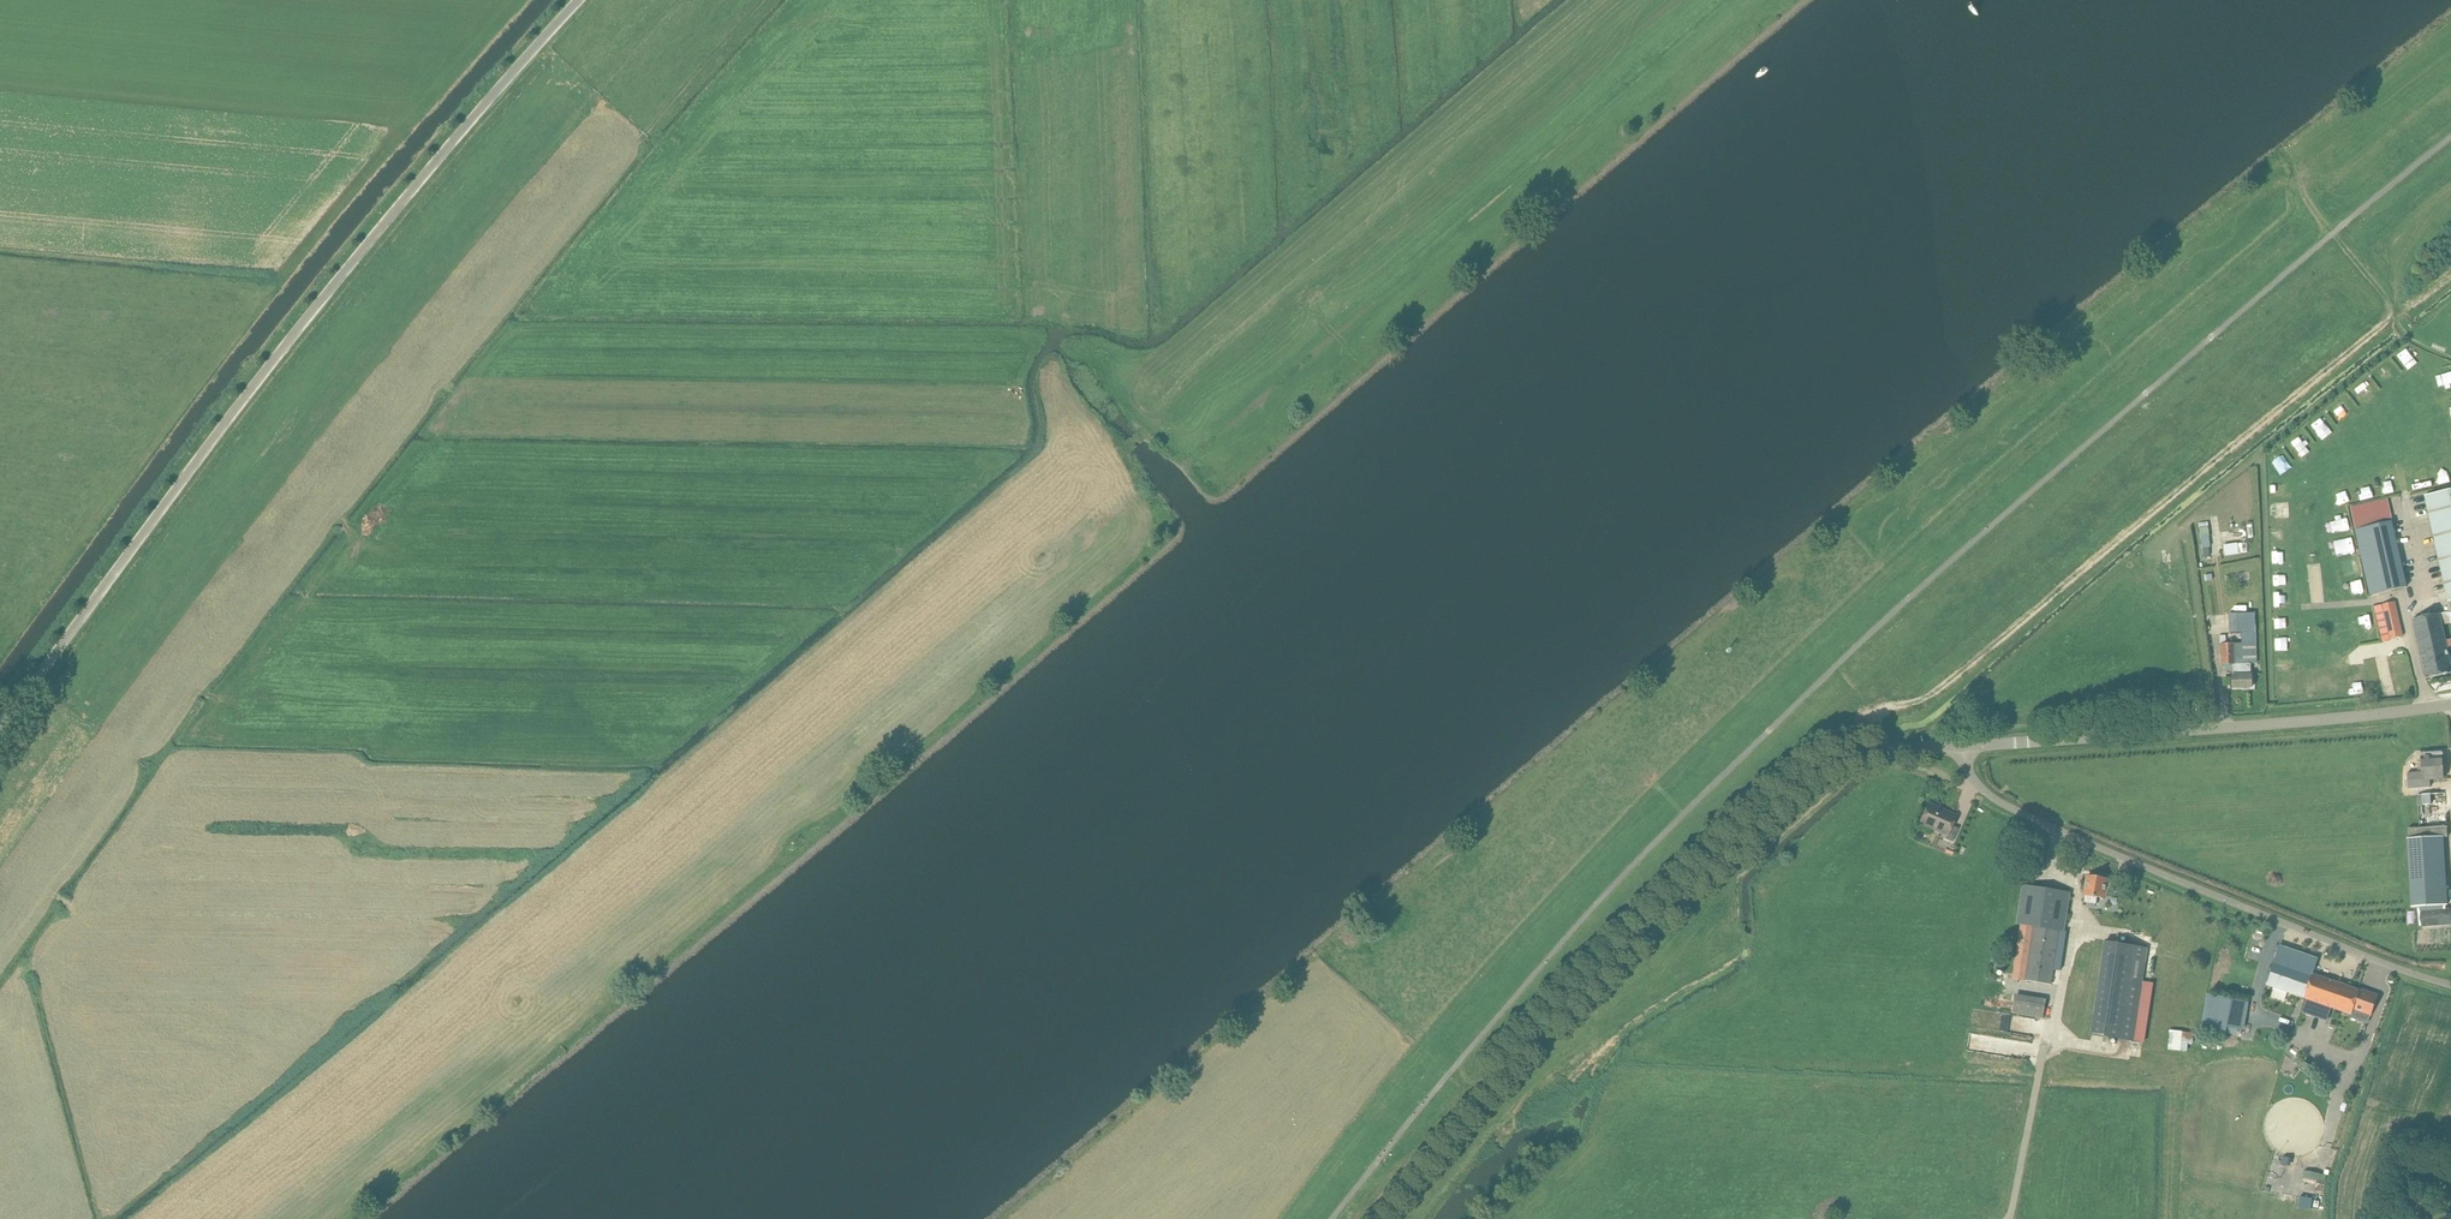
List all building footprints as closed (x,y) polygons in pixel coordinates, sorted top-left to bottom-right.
[(2398,359),(2405,367),(2416,359),(2409,350),(2398,359)] [(2362,398),(2373,394),(2369,384),(2358,388),(2362,398)] [(2344,402),(2333,411),(2341,419),(2351,411),(2344,402)] [(2301,452),(2308,448),(2303,440),(2296,443),(2301,452)] [(2450,610),(2450,614),(2450,490),(2424,496),(2450,610)] [(2334,516),(2335,526),(2350,524),(2349,514),(2334,516)] [(2390,522),(2356,530),(2370,594),(2405,586),(2390,522)] [(2204,523),(2203,555),(2212,555),(2213,523),(2204,523)] [(2354,537),(2338,539),(2340,550),(2355,548),(2354,537)] [(2354,583),(2355,593),(2365,592),(2364,582),(2354,583)] [(2394,602),(2375,607),(2382,641),(2402,636),(2394,602)] [(2450,621),(2450,614),(2450,610),(2413,619),(2427,678),(2426,678),(2427,679),(2450,673),(2450,666),(2447,647),(2450,646),(2450,639),(2445,640),(2441,623),(2450,621)] [(2243,643),(2221,644),(2222,653),(2222,665),(2233,665),(2233,675),(2233,688),(2252,687),(2252,675),(2247,675),(2247,663),(2258,662),(2256,615),(2256,613),(2230,614),(2231,634),(2233,634),(2243,634),(2243,643)] [(2425,780),(2432,779),(2444,778),(2443,757),(2421,758),(2422,771),(2410,772),(2411,784),(2425,783),(2425,780)] [(2422,794),(2416,795),(2417,807),(2423,805),(2431,804),(2430,794),(2430,793),(2422,794)] [(1929,803),(1920,823),(1931,828),(1948,835),(1952,826),(1956,816),(1929,803)] [(2409,839),(2438,838),(2448,837),(2447,826),(2420,827),(2408,828),(2409,839)] [(2438,838),(2409,839),(2408,839),(2410,879),(2441,877),(2438,838)] [(2113,891),(2113,890),(2115,880),(2108,879),(2088,875),(2085,895),(2086,896),(2086,898),(2092,899),(2093,896),(2105,898),(2106,890),(2113,891)] [(2445,876),(2441,877),(2410,879),(2412,907),(2421,906),(2446,905),(2447,905),(2445,876)] [(2050,984),(2059,930),(2064,931),(2070,893),(2023,885),(2017,923),(2021,924),(2013,978),(2050,984)] [(2446,905),(2421,906),(2423,926),(2450,923),(2450,908),(2446,909),(2446,905)] [(2091,1035),(2132,1041),(2146,948),(2105,942),(2091,1035)] [(2370,1017),(2374,1007),(2378,996),(2360,989),(2360,990),(2340,983),(2313,974),(2318,959),(2280,946),(2276,957),(2266,985),(2351,1014),(2353,1011),(2370,1017)] [(2046,999),(2015,994),(2012,1014),(2043,1018),(2046,999)] [(2248,1027),(2251,1003),(2235,1001),(2232,1025),(2248,1027)] [(2197,1043),(2197,1030),(2170,1031),(2171,1046),(2189,1045),(2189,1044),(2197,1043)] [(2305,1061),(2301,1066),(2307,1070),(2311,1065),(2305,1061)]
